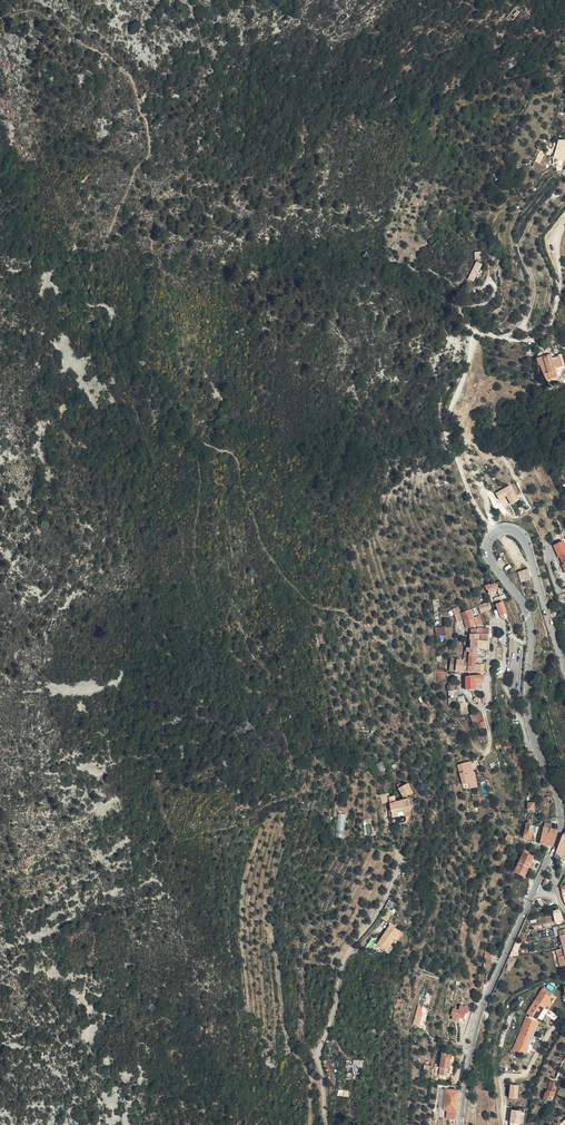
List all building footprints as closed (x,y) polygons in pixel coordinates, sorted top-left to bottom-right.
[(560,142),(555,157),(560,159),(564,161),(564,144),(560,142)] [(422,256),(426,263),(430,260),(431,259),(427,253),(422,256)] [(473,282),(477,283),(481,268),(477,267),(473,282)] [(550,355),(539,359),(540,365),(547,380),(549,380),(557,376),(558,376),(556,369),(563,366),(561,359),(559,356),(552,359),(550,355)] [(557,376),(549,380),(551,386),(558,381),(557,376)] [(495,493),(499,500),(506,496),(510,504),(519,500),(510,484),(495,493)] [(521,581),(532,577),(528,566),(518,570),(521,581)] [(487,585),(485,586),(488,592),(494,589),(497,588),(494,582),(487,585)] [(505,606),(502,600),(496,603),(499,614),(506,611),(505,606)] [(490,608),(488,601),(478,604),(480,612),(490,608)] [(469,609),(461,612),(465,620),(467,619),(470,618),(473,617),(469,609)] [(434,634),(443,634),(443,625),(433,625),(434,634)] [(477,639),(488,639),(488,627),(477,626),(477,627),(477,639)] [(488,647),(488,639),(477,639),(471,639),(471,646),(488,647)] [(487,655),(488,647),(471,646),(467,646),(466,649),(466,650),(469,650),(469,653),(475,654),(482,655),(487,655)] [(456,658),(451,657),(450,668),(463,668),(464,659),(462,658),(456,658)] [(467,669),(476,669),(476,667),(474,667),(475,660),(468,659),(467,669)] [(485,670),(486,662),(484,661),(482,661),(475,660),(474,667),(476,667),(476,669),(485,670)] [(483,682),(475,682),(475,689),(475,691),(480,691),(484,691),(483,682)] [(456,697),(458,704),(466,702),(463,695),(457,696),(456,697)] [(484,721),(481,712),(477,713),(470,715),(473,724),(478,723),(484,721)] [(472,761),(459,766),(465,785),(468,784),(469,789),(480,786),(477,772),(476,772),(472,761)] [(413,791),(406,780),(400,783),(398,785),(403,794),(409,792),(413,791)] [(407,796),(400,798),(402,805),(402,809),(410,807),(407,796)] [(396,806),(391,807),(392,814),(403,812),(402,809),(402,805),(396,806)] [(343,838),(346,814),(338,813),(335,837),(343,838)] [(558,825),(558,818),(558,817),(551,816),(550,823),(552,823),(558,825)] [(556,836),(558,829),(551,828),(552,823),(550,823),(545,822),(545,823),(543,837),(554,840),(556,836)] [(535,825),(527,824),(525,836),(533,838),(535,825)] [(552,846),(554,840),(543,837),(541,843),(552,846)] [(523,857),(526,851),(525,850),(515,870),(517,871),(523,857)] [(535,855),(526,851),(523,857),(517,871),(520,873),(521,870),(526,872),(535,855)] [(561,909),(552,911),(554,923),(563,921),(561,909)] [(553,916),(538,919),(539,925),(554,922),(553,916)] [(393,936),(397,930),(386,923),(373,942),(379,946),(381,942),(385,945),(392,935),(393,936)] [(395,937),(393,936),(392,935),(385,945),(383,949),(386,951),(395,937)] [(489,953),(485,952),(483,968),(489,969),(491,953),(489,953)] [(551,993),(542,988),(527,1011),(537,1018),(551,996),(550,996),(551,993)] [(470,1006),(461,1003),(459,1008),(453,1006),(451,1012),(453,1013),(452,1018),(456,1019),(456,1018),(457,1015),(459,1016),(460,1015),(464,1016),(466,1011),(468,1012),(470,1006)] [(422,1012),(423,1008),(418,1006),(413,1023),(419,1025),(420,1020),(422,1021),(425,1013),(422,1012)] [(514,1049),(525,1053),(532,1036),(538,1022),(526,1017),(514,1049)] [(447,1069),(450,1055),(442,1054),(440,1067),(447,1069)] [(447,1070),(447,1069),(440,1067),(439,1075),(446,1076),(447,1070)] [(551,1091),(552,1087),(553,1082),(549,1081),(543,1098),(548,1100),(549,1096),(551,1097),(553,1092),(551,1091)] [(455,1110),(459,1090),(447,1088),(447,1085),(441,1085),(438,1105),(438,1107),(443,1108),(455,1110)] [(510,1085),(509,1098),(517,1098),(519,1086),(510,1085)] [(511,1110),(510,1123),(520,1124),(521,1111),(511,1110)]
